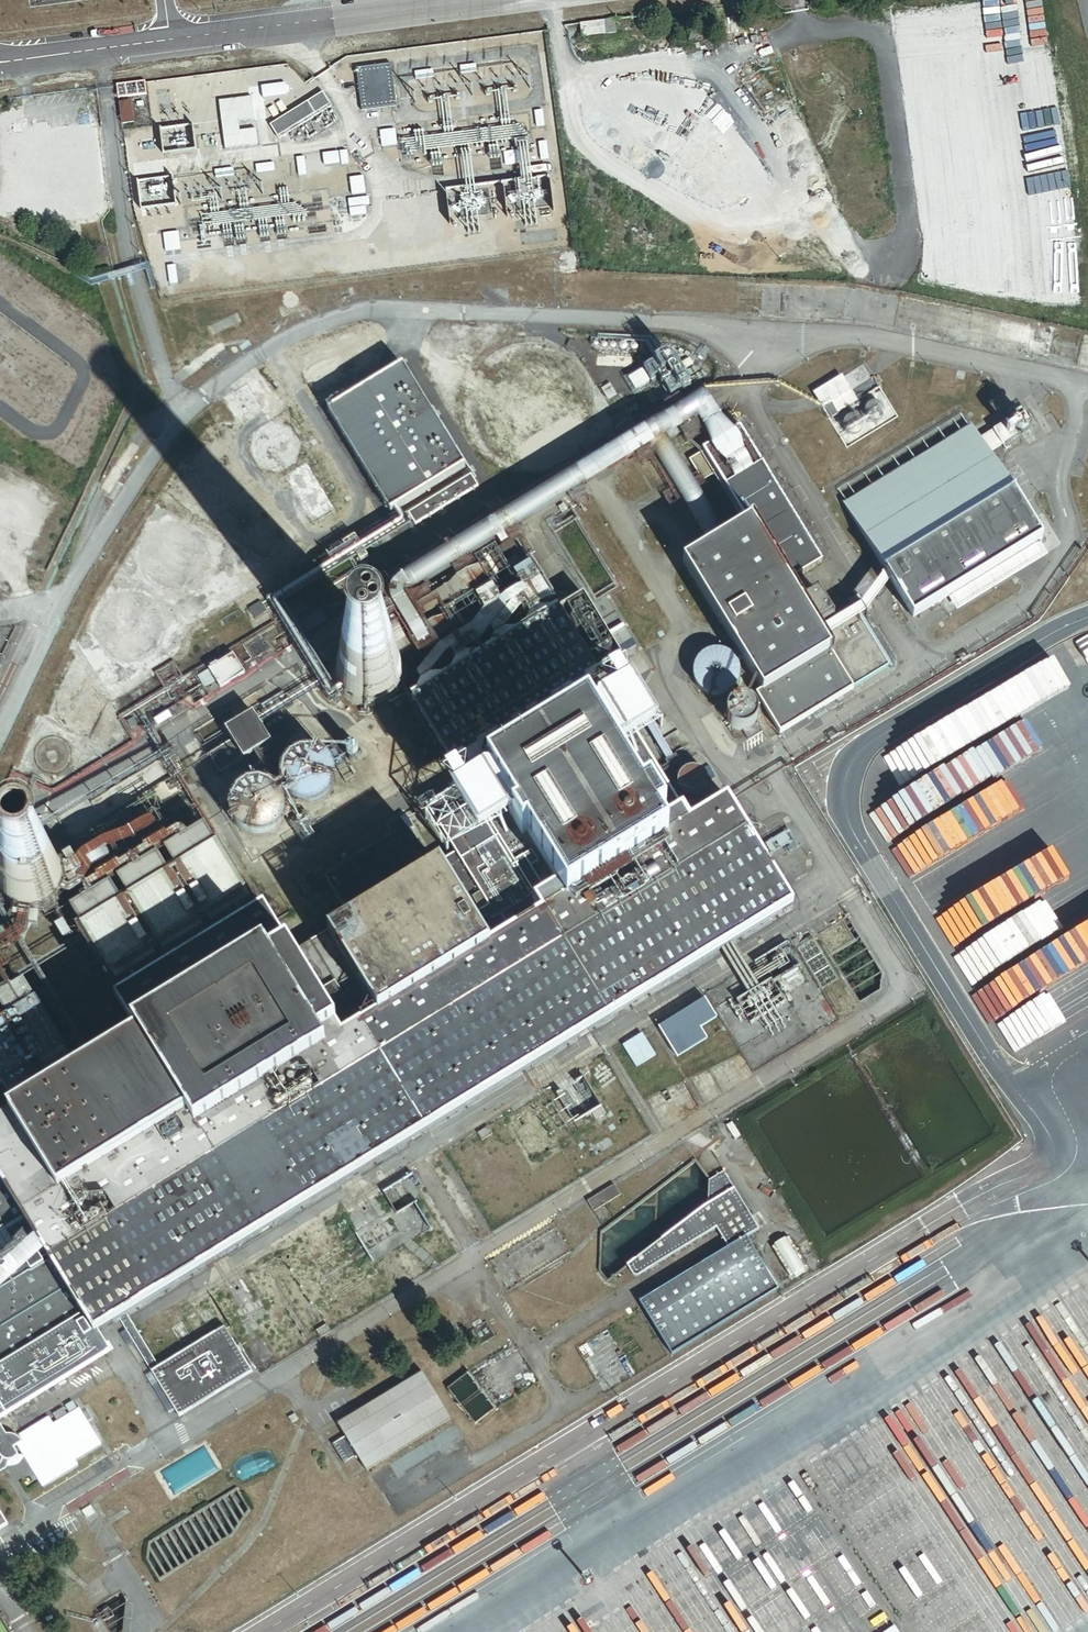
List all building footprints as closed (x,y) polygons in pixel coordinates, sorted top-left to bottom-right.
[(391,64),(357,69),(363,112),(397,107),(391,64)] [(477,65),(462,66),(462,73),(477,72),(477,65)] [(144,95),(143,81),(115,85),(116,98),(144,95)] [(323,93),(270,126),(279,140),(332,107),(323,93)] [(253,98),(220,102),(226,150),(258,145),(257,130),(240,132),(239,123),(256,120),(253,98)] [(130,101),(117,103),(120,125),(133,123),(130,101)] [(544,126),(542,111),(535,112),(537,127),(544,126)] [(395,130),(381,132),(382,147),(397,145),(395,130)] [(538,142),(541,160),(548,159),(546,141),(538,142)] [(305,157),(296,158),(299,176),(307,175),(305,157)] [(256,166),(257,173),(275,171),(274,164),(256,166)] [(232,169),(216,171),(217,178),(233,177),(232,169)] [(362,177),(350,179),(352,195),(364,193),(362,177)] [(368,198),(349,200),(350,207),(369,205),(368,198)] [(176,233),(162,234),(165,252),(178,251),(176,233)] [(564,255),(565,267),(573,267),(572,254),(564,255)] [(465,469),(404,365),(329,409),(391,513),(465,469)] [(979,439),(988,453),(1001,446),(1002,447),(1008,444),(1010,446),(1023,437),(1012,419),(1008,422),(993,430),(979,439)] [(971,424),(842,503),(885,573),(890,581),(913,619),(1042,540),(1012,492),(988,453),(979,439),(975,431),(971,424)] [(725,486),(747,523),(750,521),(788,583),(823,561),(762,463),(753,469),(734,480),(725,486)] [(562,502),(555,506),(560,513),(565,509),(566,508),(562,502)] [(747,523),(683,562),(761,691),(755,695),(779,734),(853,688),(823,639),(818,632),(815,626),(800,603),(788,583),(750,521),(747,523)] [(491,550),(471,562),(485,586),(491,582),(496,589),(504,583),(500,577),(505,573),(491,550)] [(421,683),(416,694),(442,679),(430,677),(430,676),(446,656),(451,653),(456,660),(450,674),(477,658),(465,655),(481,642),(491,631),(494,637),(490,650),(517,634),(503,631),(519,610),(525,608),(529,616),(522,631),(554,612),(538,609),(537,608),(551,599),(529,564),(513,574),(521,589),(505,599),(509,606),(511,605),(507,611),(492,587),(476,597),(484,612),(471,628),(450,641),(439,648),(417,676),(421,683)] [(424,591),(428,598),(415,606),(420,619),(435,610),(478,584),(467,565),(424,591)] [(865,614),(890,581),(885,573),(874,588),(860,606),(818,632),(823,639),(858,618),(865,614)] [(817,593),(800,603),(815,626),(831,617),(817,593)] [(583,594),(557,610),(594,672),(621,656),(621,655),(636,646),(622,624),(607,633),(583,594)] [(453,605),(447,609),(450,614),(445,617),(441,618),(433,621),(423,627),(430,646),(443,638),(449,631),(456,626),(457,626),(458,631),(466,626),(453,605)] [(416,694),(409,698),(450,764),(452,763),(484,743),(485,743),(517,723),(526,718),(551,702),(561,696),(586,681),(596,675),(594,672),(557,610),(554,612),(522,631),(517,634),(490,650),(477,658),(450,674),(442,679),(416,694)] [(823,639),(853,688),(889,667),(858,618),(823,639)] [(381,637),(376,635),(375,635),(370,635),(366,635),(363,635),(356,637),(351,639),(349,640),(345,644),(342,647),(340,649),(337,653),(335,658),(334,662),(333,670),(334,676),(335,682),(339,689),(342,693),(348,698),(354,702),(361,704),(366,705),(373,705),(379,703),(383,702),(387,699),(392,695),(396,691),(399,687),(401,684),(401,682),(403,676),(403,671),(403,668),(403,663),(401,656),(398,651),(393,644),(388,641),(385,639),(381,637)] [(720,650),(715,650),(710,650),(705,652),(701,655),(697,659),(695,663),(693,668),(693,673),(693,678),(695,683),(697,687),(701,691),(705,694),(710,696),(715,696),(720,696),(725,695),(729,692),(733,689),(736,685),(738,680),(739,675),(739,670),(738,665),(736,661),(733,657),(729,653),(725,651),(720,650)] [(231,652),(206,668),(217,685),(241,670),(231,652)] [(206,668),(195,675),(201,686),(206,684),(209,690),(217,685),(206,668)] [(551,702),(526,718),(540,719),(549,732),(594,704),(597,698),(586,681),(561,696),(574,698),(576,701),(575,703),(568,717),(562,720),(551,702)] [(515,865),(608,1016),(725,944),(790,904),(725,798),(689,820),(662,775),(680,763),(652,717),(633,727),(612,693),(594,704),(549,732),(524,747),(475,777),(425,808),(454,856),(475,890),(515,865)] [(742,699),(739,699),(735,700),(732,702),(729,705),(727,708),(726,712),(726,715),(726,719),(728,723),(730,726),(733,728),(736,730),(740,730),(742,731),(745,730),(748,729),(750,728),(752,727),(754,725),(755,724),(757,720),(757,717),(758,713),(757,709),(755,706),(753,703),(750,701),(746,699),(742,699)] [(251,712),(224,729),(242,759),(270,742),(251,712)] [(484,743),(452,763),(468,764),(475,777),(524,747),(517,734),(517,723),(485,743),(502,743),(509,753),(503,757),(483,757),(482,755),(484,743)] [(740,730),(746,741),(760,732),(755,724),(754,725),(752,727),(750,728),(748,729),(745,730),(742,731),(740,730)] [(315,750),(312,749),(311,749),(309,749),(303,749),(299,749),(295,751),(291,753),(286,757),(284,760),(281,766),(279,770),(278,776),(279,781),(280,786),(283,791),(285,795),(289,798),(292,800),(295,802),(299,803),(304,804),(309,804),(313,803),(316,803),(321,800),(324,798),(325,797),(329,793),(331,789),(334,783),(334,778),(334,773),(334,771),(332,766),(330,762),(328,759),(324,755),(320,752),(315,750)] [(696,769),(694,768),(693,768),(689,768),(686,768),(684,769),(681,771),(679,773),(678,775),(677,777),(676,780),(676,786),(676,788),(678,790),(680,793),(682,795),(684,796),(688,797),(691,797),(694,797),(696,796),(699,794),(702,791),(704,787),(705,785),(705,782),(704,778),(703,774),(700,771),(696,769)] [(266,784),(261,782),(260,782),(256,781),(250,781),(247,782),(240,785),(235,789),(232,793),(229,798),(227,803),(227,806),(227,811),(228,815),(229,819),(232,825),(236,829),(239,831),(243,834),(249,835),(253,836),(257,836),(262,835),(266,833),(271,830),(275,826),(277,823),(279,819),(280,816),(281,811),(281,805),(281,803),(280,799),(278,794),(274,790),(271,787),(266,784)] [(407,828),(418,822),(411,810),(399,817),(391,804),(373,815),(390,843),(407,833),(405,830),(407,828)] [(213,844),(201,826),(185,836),(182,832),(178,830),(174,830),(164,837),(163,834),(140,848),(139,852),(117,865),(115,863),(92,877),(94,879),(83,885),(90,872),(100,866),(107,863),(102,853),(104,852),(127,843),(147,832),(141,822),(138,823),(123,832),(101,841),(73,861),(70,864),(61,865),(62,869),(63,873),(63,878),(63,882),(62,886),(61,891),(59,895),(67,897),(81,889),(86,897),(68,908),(79,926),(119,902),(108,884),(91,894),(89,892),(129,867),(131,870),(114,880),(125,898),(166,873),(154,855),(138,865),(136,863),(176,838),(178,841),(162,851),(173,869),(213,844)] [(422,828),(418,822),(407,828),(411,835),(422,828)] [(34,844),(32,843),(26,843),(19,844),(13,847),(8,850),(3,854),(0,858),(0,898),(3,901),(8,906),(12,909),(18,911),(22,912),(25,913),(28,913),(33,912),(37,912),(41,910),(46,908),(50,905),(53,903),(57,898),(59,895),(61,891),(62,886),(63,882),(63,878),(63,873),(62,869),(61,865),(59,861),(57,857),(54,854),(50,851),(47,848),(43,846),(39,845),(34,844)] [(119,902),(79,926),(107,973),(244,891),(215,844),(213,844),(173,869),(166,873),(125,898),(119,902)] [(322,881),(332,875),(324,863),(313,870),(305,856),(288,867),(305,896),(321,886),(319,883),(322,881)] [(543,1055),(608,1016),(515,865),(475,890),(454,856),(310,944),(424,1129),(543,1055)] [(336,882),(332,875),(322,881),(326,887),(336,882)] [(136,1034),(255,1233),(380,1156),(424,1129),(310,944),(292,955),(262,907),(114,997),(136,1034)] [(11,933),(0,940),(0,954),(14,945),(20,940),(24,936),(25,934),(26,929),(26,928),(28,916),(28,913),(25,913),(22,912),(18,911),(17,916),(24,918),(23,925),(16,924),(14,929),(11,933)] [(35,929),(37,917),(28,916),(26,928),(35,929)] [(303,920),(301,919),(299,918),(297,918),(295,918),(293,918),(290,919),(287,921),(285,923),(284,925),(282,928),(282,933),(282,935),(284,939),(287,942),(289,944),(292,945),(295,945),(298,945),(300,945),(304,943),(307,940),(308,938),(309,934),(310,930),(308,926),(306,922),(303,920)] [(61,923),(53,928),(61,941),(69,936),(61,923)] [(94,962),(87,966),(95,978),(101,974),(94,962)] [(704,999),(658,1028),(677,1058),(707,1040),(700,1029),(716,1019),(704,999)] [(2,1088),(5,1094),(66,1057),(63,1052),(64,1051),(33,1001),(0,1021),(0,1086),(1,1088),(2,1088)] [(656,1056),(642,1033),(622,1045),(636,1068),(656,1056)] [(136,1034),(0,1117),(0,1185),(34,1239),(43,1254),(92,1334),(94,1333),(116,1319),(124,1314),(255,1233),(136,1034)] [(485,1127),(476,1133),(480,1139),(489,1134),(485,1127)] [(709,1180),(692,1160),(596,1234),(596,1273),(605,1284),(627,1267),(707,1205),(709,1180)] [(707,1205),(627,1267),(633,1276),(637,1276),(640,1276),(716,1229),(727,1247),(743,1238),(744,1239),(760,1231),(734,1188),(724,1171),(709,1180),(707,1205)] [(34,1239),(0,1185),(0,1416),(105,1352),(94,1333),(92,1334),(43,1254),(34,1239)] [(611,1185),(585,1201),(591,1211),(617,1196),(611,1185)] [(727,1247),(637,1302),(669,1354),(775,1290),(744,1239),(743,1238),(727,1247)] [(771,1247),(769,1248),(786,1278),(789,1276),(789,1277),(801,1270),(800,1269),(803,1267),(786,1238),(783,1240),(782,1239),(771,1245),(771,1247)] [(159,1369),(124,1314),(116,1319),(123,1330),(118,1333),(126,1348),(132,1344),(151,1373),(159,1369)] [(324,1324),(313,1331),(318,1338),(328,1331),(324,1324)] [(159,1369),(151,1373),(158,1385),(152,1388),(169,1416),(176,1412),(179,1419),(253,1373),(225,1328),(159,1369)] [(343,1436),(356,1456),(365,1471),(449,1420),(420,1373),(336,1424),(343,1436)] [(467,1373),(444,1390),(472,1425),(494,1409),(467,1373)] [(45,1418),(14,1437),(17,1439),(20,1443),(15,1446),(40,1487),(75,1466),(72,1461),(98,1445),(76,1409),(50,1425),(45,1418)] [(5,1461),(9,1461),(12,1459),(15,1456),(16,1455),(11,1448),(15,1446),(20,1443),(17,1439),(14,1437),(12,1436),(9,1435),(4,1435),(0,1429),(0,1459),(5,1461)] [(342,1465),(356,1456),(343,1436),(329,1444),(342,1465)] [(4,1469),(4,1468),(14,1466),(17,1464),(21,1459),(21,1458),(15,1456),(12,1459),(9,1461),(5,1461),(0,1459),(0,1471),(4,1469)] [(249,1509),(235,1487),(145,1543),(145,1561),(157,1582),(231,1537),(249,1509)]
